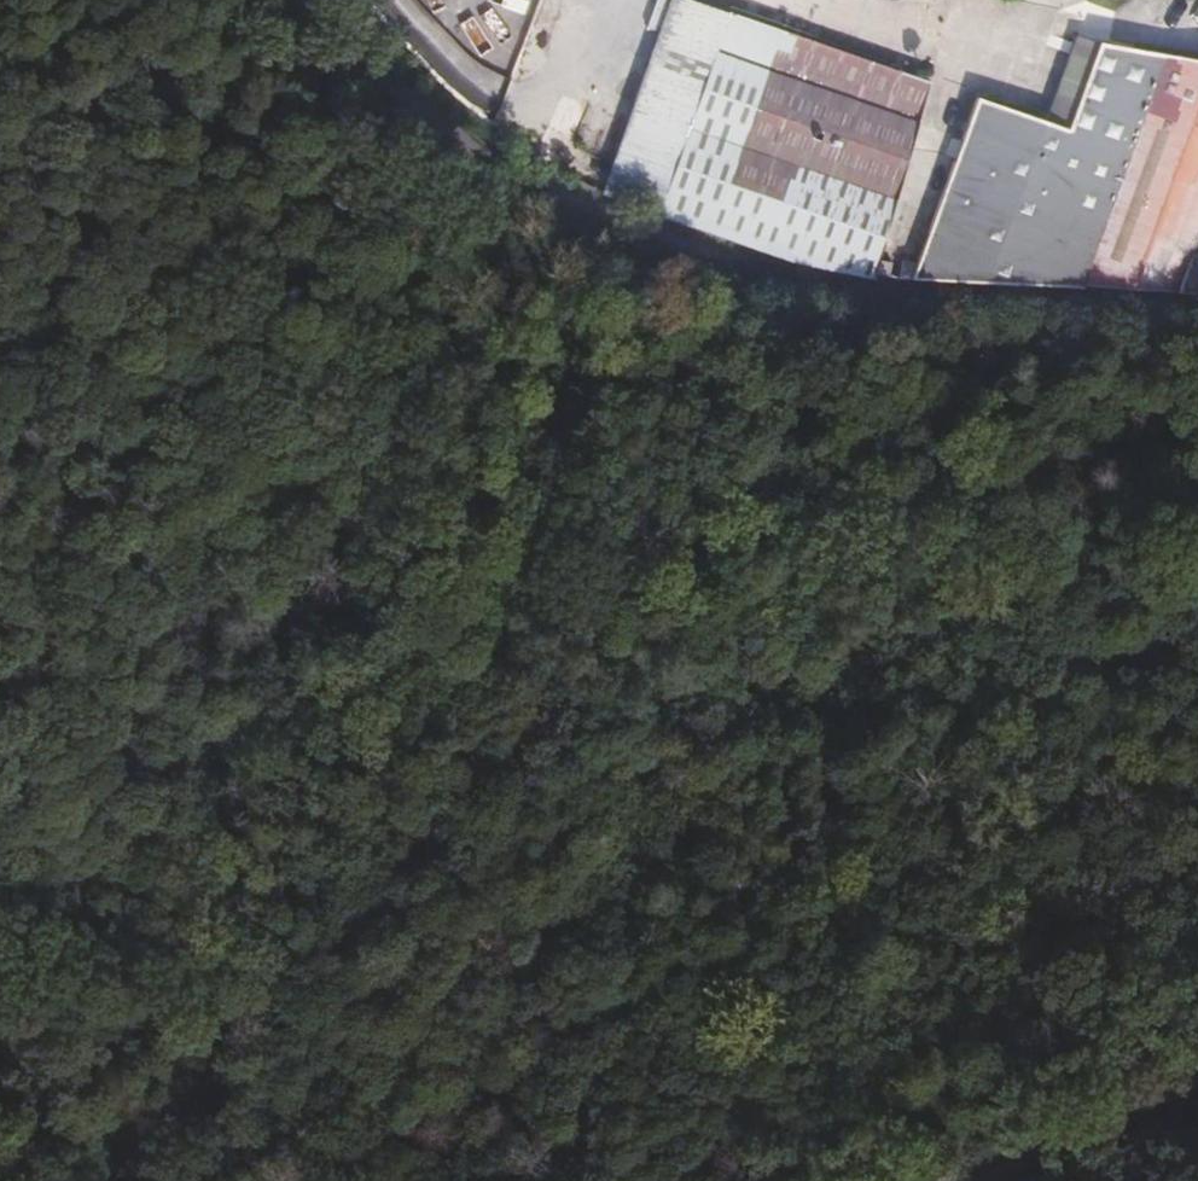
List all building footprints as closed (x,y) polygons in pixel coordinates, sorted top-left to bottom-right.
[(759,87),(708,241),(835,275),(880,278),(929,85),(731,19),(711,74),(759,87)] [(551,50),(583,35),(576,22),(545,36),(551,50)] [(1067,133),(1098,48),(1074,43),(1041,125),(1067,133)] [(1098,48),(1067,133),(1041,125),(980,105),(926,253),(933,253),(929,278),(1182,287),(1194,249),(1197,236),(1197,65),(1098,48)] [(711,74),(662,222),(708,241),(759,87),(711,74)] [(1194,249),(1182,287),(1197,289),(1197,236),(1194,249)] [(933,253),(926,253),(909,251),(901,279),(929,278),(933,253)]
